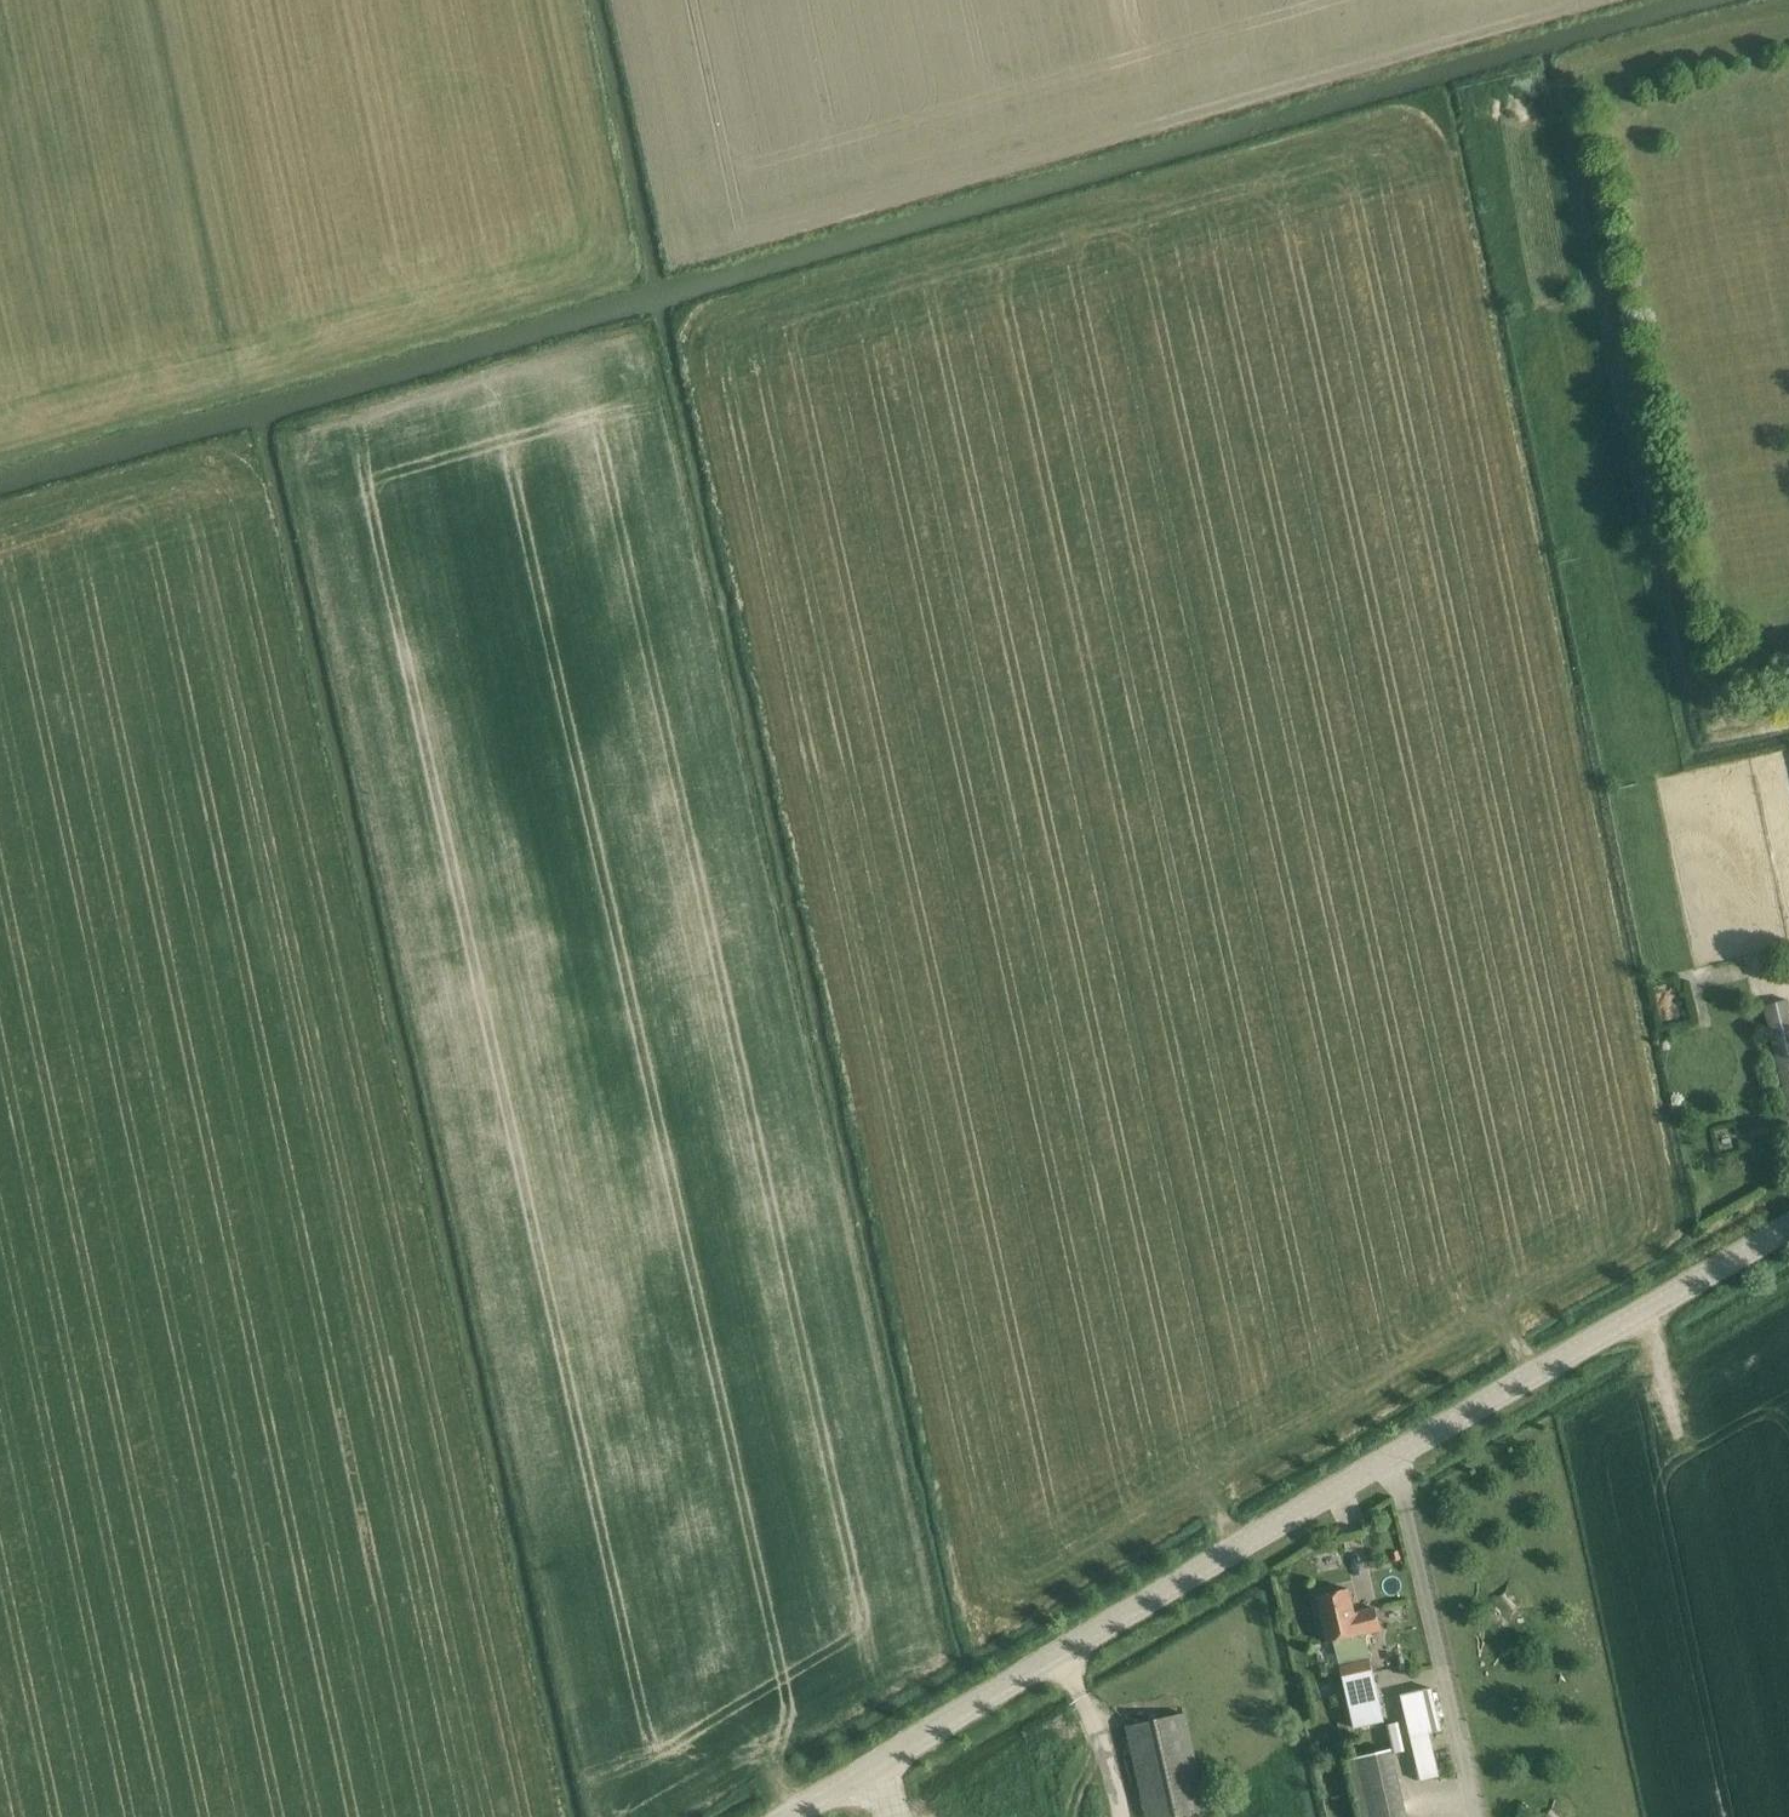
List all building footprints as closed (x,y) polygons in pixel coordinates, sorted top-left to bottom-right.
[(1788,999),(1764,1005),(1788,1109),(1788,1006),(1788,999)] [(1317,1596),(1323,1619),(1328,1642),(1335,1640),(1341,1666),(1340,1666),(1354,1727),(1384,1720),(1359,1612),(1354,1613),(1349,1588),(1317,1596)] [(1442,1732),(1431,1689),(1401,1697),(1421,1781),(1439,1776),(1430,1735),(1442,1732)] [(1132,1750),(1147,1816),(1181,1816),(1207,1811),(1184,1713),(1127,1726),(1132,1750)] [(1347,1762),(1360,1816),(1409,1816),(1393,1750),(1347,1762)]
